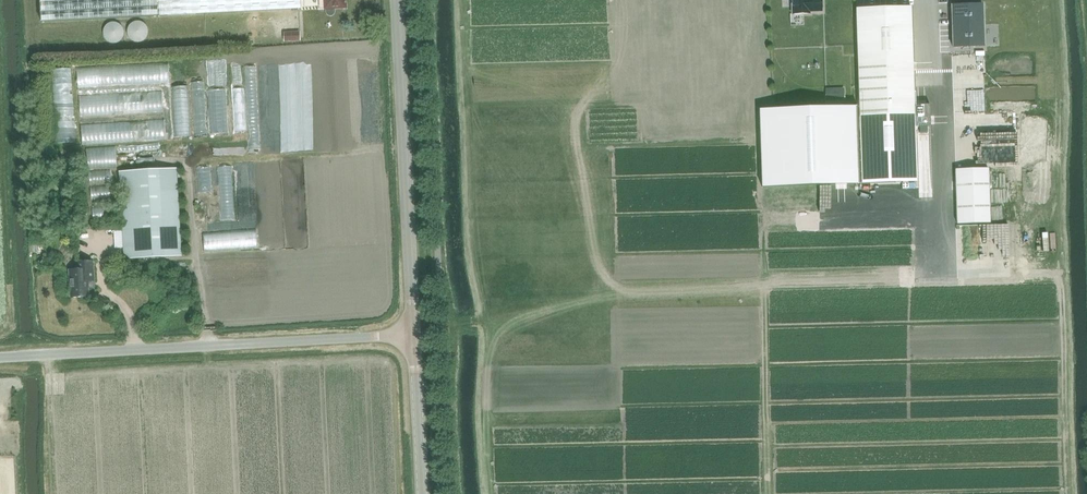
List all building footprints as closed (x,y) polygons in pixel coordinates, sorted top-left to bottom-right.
[(42,22),(186,15),(301,9),(300,0),(40,0),(42,22)] [(346,8),(346,0),(324,0),(325,9),(326,9),(326,12),(327,14),(329,16),(332,16),(334,14),(335,11),(335,8),(346,8)] [(793,14),(810,13),(810,12),(822,11),(821,0),(792,0),(793,14)] [(983,4),(952,5),(953,49),(984,48),(983,4)] [(911,6),(856,8),(862,183),(917,181),(915,127),(914,104),(911,6)] [(299,34),(284,33),(284,43),(299,44),(299,34)] [(936,92),(936,81),(922,81),(923,92),(936,92)] [(839,89),(825,89),(826,106),(843,105),(843,99),(844,99),(844,93),(839,93),(839,89)] [(930,104),(914,104),(915,127),(920,127),(920,133),(928,133),(927,126),(931,126),(930,104)] [(857,108),(763,113),(766,187),(860,184),(857,108)] [(175,168),(121,172),(126,259),(180,256),(175,168)] [(989,179),(956,180),(958,235),(991,233),(989,179)] [(71,297),(88,296),(88,287),(94,286),(93,261),(77,262),(77,269),(69,270),(71,297)]
